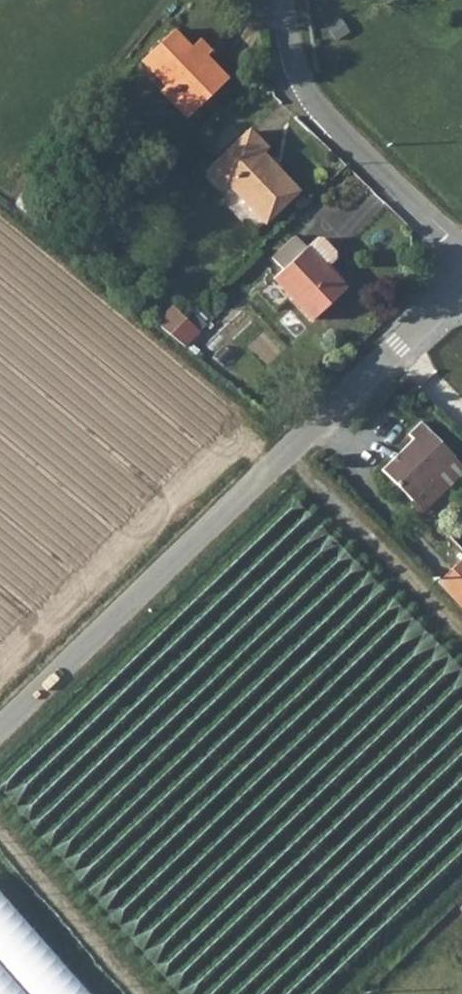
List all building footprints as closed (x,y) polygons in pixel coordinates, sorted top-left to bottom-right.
[(176,83),(197,105),(229,74),(206,50),(198,57),(190,48),(193,45),(175,25),(142,57),(166,81),(172,87),(176,83)] [(198,57),(206,50),(212,45),(203,35),(193,45),(190,48),(198,57)] [(188,113),(197,105),(176,83),(172,87),(166,81),(161,86),(188,113)] [(267,149),(251,129),(209,166),(225,185),(231,181),(265,222),(299,193),(265,151),(267,149)] [(307,252),(298,241),(273,264),(284,275),(277,281),(317,322),(347,293),(326,271),(336,262),(336,256),(323,242),(317,242),(307,252)] [(156,325),(170,336),(188,319),(176,306),(156,325)] [(205,330),(191,316),(188,319),(170,336),(186,349),(205,330)] [(458,461),(424,426),(413,436),(418,441),(386,471),(416,502),(458,461)] [(437,584),(461,609),(461,561),(437,584)] [(0,896),(0,993),(86,993),(0,896)]
